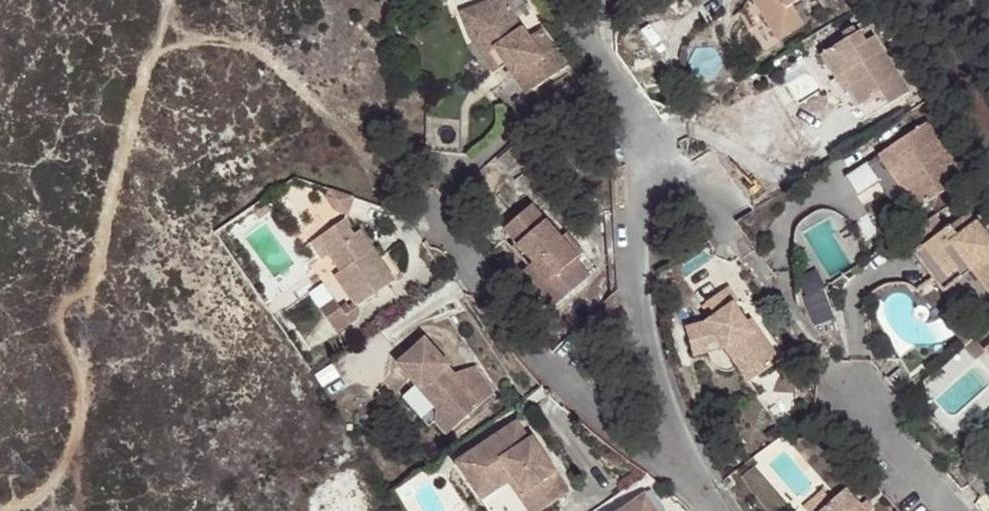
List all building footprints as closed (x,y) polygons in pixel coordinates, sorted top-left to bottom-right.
[(470,8),(481,38),(467,42),(465,44),(486,80),(498,76),(515,103),(564,72),(541,32),(530,39),(519,23),(511,0),(497,0),(470,8)] [(796,0),(754,0),(777,37),(804,22),(792,3),(796,0)] [(481,38),(470,8),(456,13),(467,42),(481,38)] [(860,119),(907,91),(875,35),(866,41),(859,30),(819,55),(830,76),(827,79),(848,112),(860,119)] [(924,115),(851,165),(861,181),(885,165),(911,201),(959,169),(924,115)] [(574,256),(588,247),(575,228),(568,234),(543,197),(512,218),(523,233),(548,270),(546,273),(560,293),(587,275),(574,256)] [(341,259),(333,264),(352,293),(347,296),(345,293),(338,298),(333,289),(318,299),(334,323),(353,310),(355,308),(357,306),(358,304),(396,278),(374,246),(362,229),(350,211),(321,230),(331,245),(341,259)] [(950,274),(969,262),(988,291),(988,234),(977,216),(959,228),(952,220),(925,238),(950,274)] [(321,230),(314,235),(323,250),(331,245),(321,230)] [(548,270),(523,233),(516,238),(528,256),(522,261),(549,300),(560,293),(546,273),(548,270)] [(938,281),(950,274),(925,238),(913,246),(938,281)] [(599,266),(588,247),(574,256),(587,275),(599,266)] [(776,353),(754,323),(747,327),(737,314),(724,298),(730,293),(724,282),(698,300),(704,311),(699,317),(677,322),(684,340),(708,332),(714,344),(721,351),(730,344),(737,356),(742,353),(752,368),(776,353)] [(747,327),(754,323),(745,309),(737,314),(747,327)] [(708,332),(684,340),(688,351),(714,344),(708,332)] [(480,359),(462,368),(454,377),(446,367),(454,360),(429,334),(401,358),(420,380),(406,393),(434,424),(442,417),(453,427),(497,384),(480,359)] [(721,351),(729,361),(737,356),(730,344),(721,351)] [(740,375),(752,368),(742,353),(737,356),(729,361),(740,375)] [(454,377),(462,368),(454,360),(446,367),(454,377)] [(473,448),(487,467),(492,464),(506,484),(518,476),(529,494),(522,498),(532,510),(542,510),(575,488),(544,443),(536,449),(528,437),(534,433),(523,416),(473,448)] [(487,467),(473,448),(463,454),(489,493),(506,484),(492,464),(487,467)] [(627,500),(611,510),(635,510),(627,500)] [(830,510),(853,510),(844,501),(830,510)]
